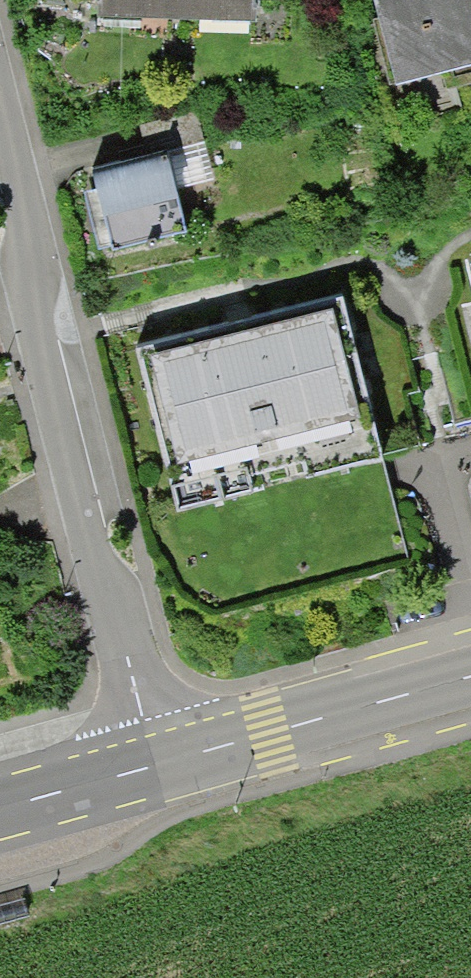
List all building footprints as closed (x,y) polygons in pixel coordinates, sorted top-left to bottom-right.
[(109,15),(267,26),(269,0),(110,0),(109,15)] [(401,88),(470,69),(470,0),(377,0),(401,88)] [(206,148),(99,175),(117,249),(196,230),(187,195),(216,187),(206,148)] [(355,296),(152,344),(192,508),(395,459),(355,296)]
